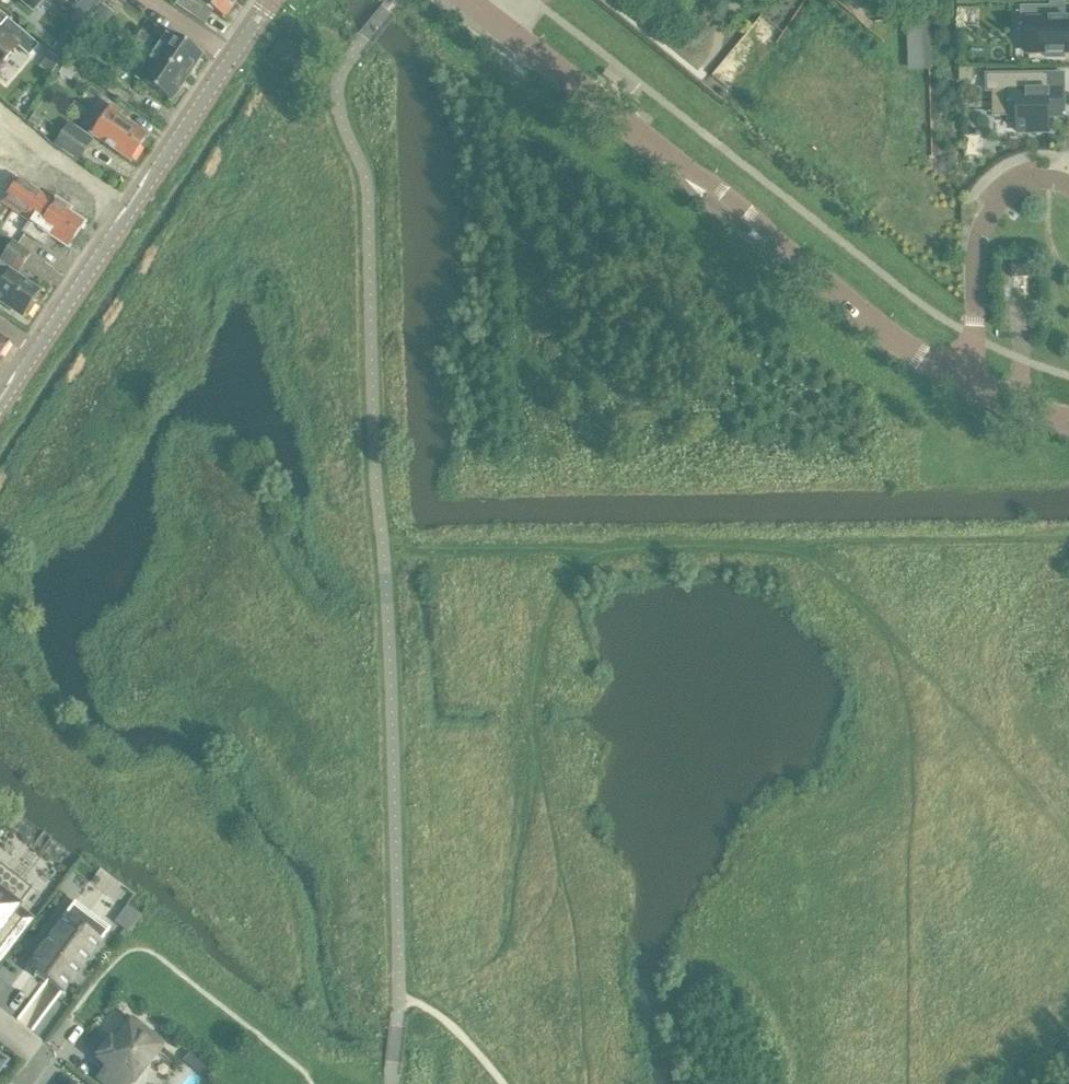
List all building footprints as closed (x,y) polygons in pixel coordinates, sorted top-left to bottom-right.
[(32,11),(42,0),(19,0),(32,11)] [(175,4),(204,24),(213,11),(224,18),(236,0),(178,0),(175,4)] [(1021,6),(1021,20),(1028,20),(1028,54),(1047,54),(1047,58),(1064,58),(1064,54),(1068,54),(1068,19),(1068,18),(1051,18),(1051,6),(1021,6)] [(929,20),(908,20),(909,69),(929,68),(929,20)] [(17,46),(28,57),(38,45),(17,27),(8,37),(0,30),(0,65),(17,46)] [(140,34),(134,43),(185,78),(200,54),(168,32),(168,33),(155,51),(149,47),(152,42),(140,34)] [(134,43),(127,54),(139,61),(143,56),(149,60),(137,79),(140,82),(169,101),(185,78),(134,43)] [(973,71),(960,71),(960,84),(973,84),(973,71)] [(1049,74),(987,75),(987,76),(987,90),(987,92),(990,92),(990,91),(993,91),(993,92),(994,92),(994,91),(997,91),(997,92),(1010,92),(1010,116),(1010,117),(1010,118),(1018,117),(1018,131),(1018,132),(1018,133),(1020,133),(1025,133),(1026,133),(1031,132),(1031,133),(1049,133),(1049,128),(1049,122),(1049,117),(1062,117),(1062,114),(1066,114),(1066,113),(1062,113),(1062,106),(1062,90),(1049,90),(1049,74)] [(109,107),(91,134),(130,161),(146,137),(116,117),(119,113),(109,107)] [(68,125),(56,144),(78,158),(90,140),(68,125)] [(32,129),(20,143),(40,160),(52,147),(32,129)] [(0,206),(2,204),(29,222),(22,232),(25,234),(43,246),(50,236),(71,250),(82,233),(81,232),(78,231),(84,223),(68,213),(70,210),(57,200),(61,194),(28,173),(0,149),(0,206)] [(0,262),(0,283),(0,303),(2,303),(22,317),(24,314),(27,316),(34,305),(31,303),(37,295),(38,293),(39,292),(13,275),(16,272),(18,273),(31,254),(17,245),(12,241),(0,259),(0,261),(0,262)] [(1029,265),(1012,265),(1012,278),(1013,278),(1029,278),(1029,265)] [(9,342),(0,336),(0,356),(9,342)] [(33,918),(18,907),(19,906),(17,904),(23,896),(24,892),(24,887),(21,883),(16,881),(11,881),(7,885),(1,892),(0,891),(0,962),(33,918)] [(65,914),(27,964),(62,991),(100,941),(65,914)] [(114,1043),(101,1058),(109,1064),(100,1075),(112,1083),(129,1083),(131,1082),(132,1083),(160,1048),(144,1036),(145,1034),(128,1021),(112,1042),(114,1043)]
